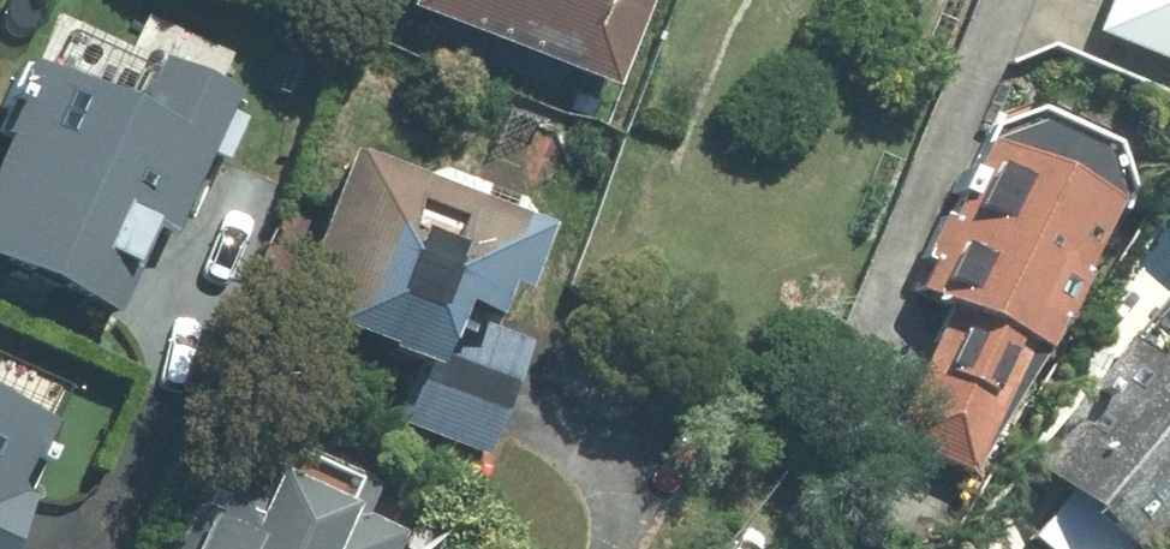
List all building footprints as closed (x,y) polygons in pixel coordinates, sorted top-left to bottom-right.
[(387,21),(594,102),(636,0),(394,0),(387,21)] [(1083,38),(1169,76),(1169,0),(1099,0),(1083,38)] [(13,61),(0,91),(0,286),(135,342),(231,103),(148,68),(128,115),(13,61)] [(1019,133),(975,146),(902,301),(941,319),(883,430),(980,470),(1096,200),(1079,159),(1019,133)] [(534,239),(326,163),(263,335),(396,384),(378,432),(485,471),(528,356),(473,336),(486,301),(509,308),(534,239)] [(971,519),(1010,548),(1143,548),(1169,517),(1169,286),(971,519)] [(0,428),(0,534),(38,444),(0,428)] [(159,548),(396,548),(400,541),(331,513),(339,488),(274,456),(254,499),(197,469),(159,548)]
